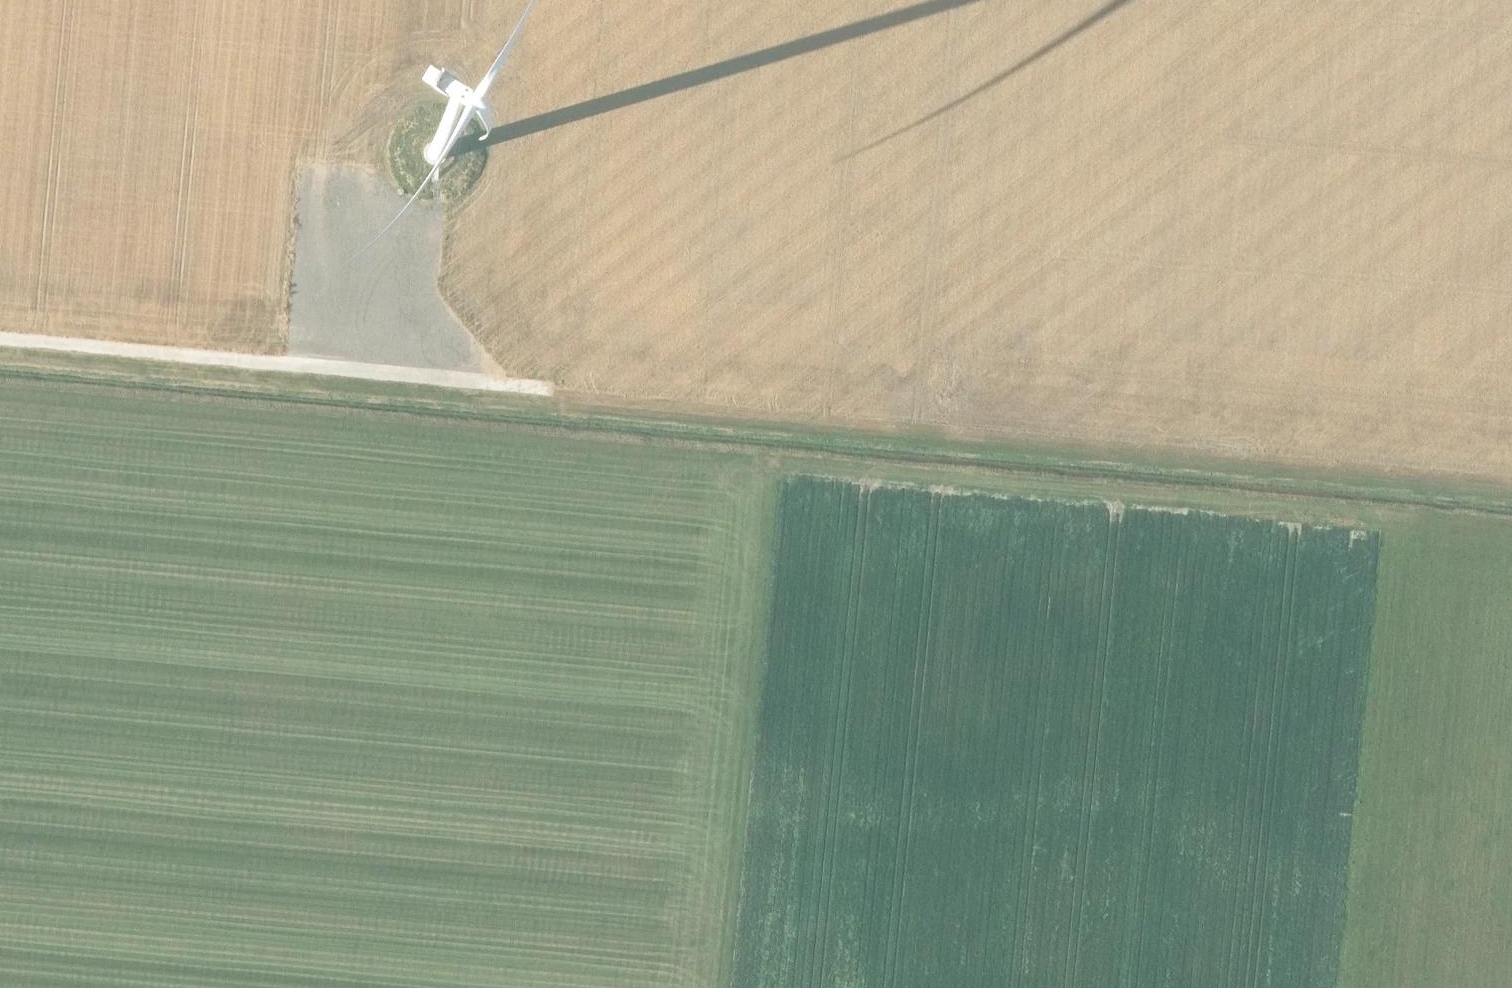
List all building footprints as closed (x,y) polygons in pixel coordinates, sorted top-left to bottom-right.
[(423,152),(423,153),(423,155),(423,156),(423,157),(424,158),(424,159),(425,159),(425,160),(426,161),(426,162),(427,163),(428,163),(429,164),(430,164),(431,165),(432,165),(433,165),(434,165),(435,165),(436,165),(437,165),(438,165),(439,165),(440,164),(441,164),(442,163),(443,162),(444,161),(445,161),(445,160),(446,159),(446,158),(446,157),(447,156),(447,155),(447,154),(447,153),(447,152),(447,151),(446,150),(446,149),(446,148),(445,147),(445,146),(444,145),(443,145),(442,144),(441,143),(440,142),(439,142),(438,142),(437,141),(436,141),(435,141),(434,141),(433,142),(432,142),(431,142),(430,143),(429,143),(428,144),(427,144),(426,145),(426,146),(425,147),(424,148),(424,149),(423,150),(423,151),(423,152)]
